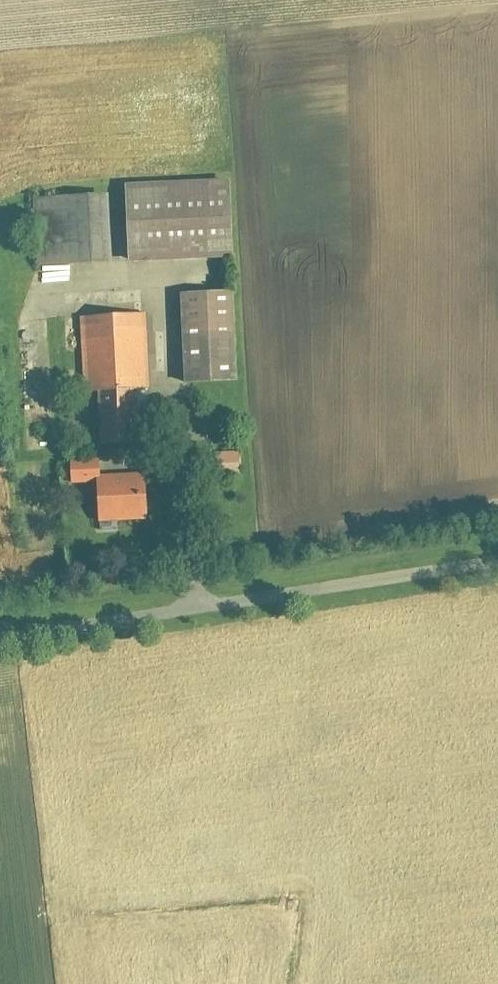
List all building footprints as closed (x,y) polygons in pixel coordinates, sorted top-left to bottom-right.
[(127,189),(130,266),(234,262),(232,185),(127,189)] [(37,203),(39,269),(113,266),(111,201),(37,203)] [(193,383),(240,380),(235,297),(187,300),(193,383)] [(86,394),(95,393),(97,447),(140,446),(138,391),(147,391),(145,315),(83,317),(86,394)] [(213,457),(214,478),(242,477),(240,455),(213,457)] [(101,463),(72,463),(72,483),(101,482),(101,463)] [(99,483),(99,523),(150,523),(150,483),(99,483)]
